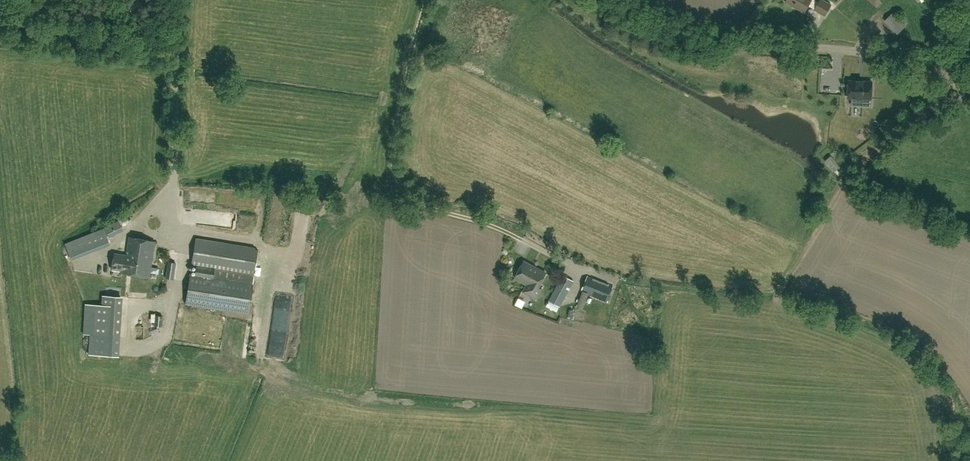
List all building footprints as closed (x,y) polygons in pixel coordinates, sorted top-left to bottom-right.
[(786,2),(804,12),(811,0),(786,0),(786,2)] [(818,2),(814,10),(825,16),(831,4),(823,0),(814,0),(818,2)] [(898,33),(906,26),(893,13),(885,20),(898,33)] [(849,81),(848,97),(852,98),(852,105),(861,105),(861,98),(871,99),(872,82),(849,81)] [(108,236),(122,228),(118,221),(104,228),(108,236)] [(71,259),(109,244),(103,229),(66,244),(71,259)] [(130,255),(128,273),(149,276),(154,240),(129,236),(126,255),(130,255)] [(200,306),(248,314),(253,284),(258,250),(255,249),(255,247),(196,238),(192,265),(196,266),(195,275),(190,274),(185,304),(200,306)] [(130,255),(126,255),(114,253),(111,268),(121,270),(121,272),(128,273),(130,255)] [(537,298),(542,288),(539,286),(546,272),(524,261),(515,277),(526,283),(522,291),(537,298)] [(176,263),(168,262),(165,278),(173,280),(176,263)] [(506,262),(497,270),(505,280),(514,272),(506,262)] [(561,307),(574,281),(563,274),(549,300),(561,307)] [(607,300),(614,285),(588,274),(581,289),(607,300)] [(117,356),(120,296),(102,295),(102,305),(84,304),(83,334),(88,334),(87,354),(117,356)]
